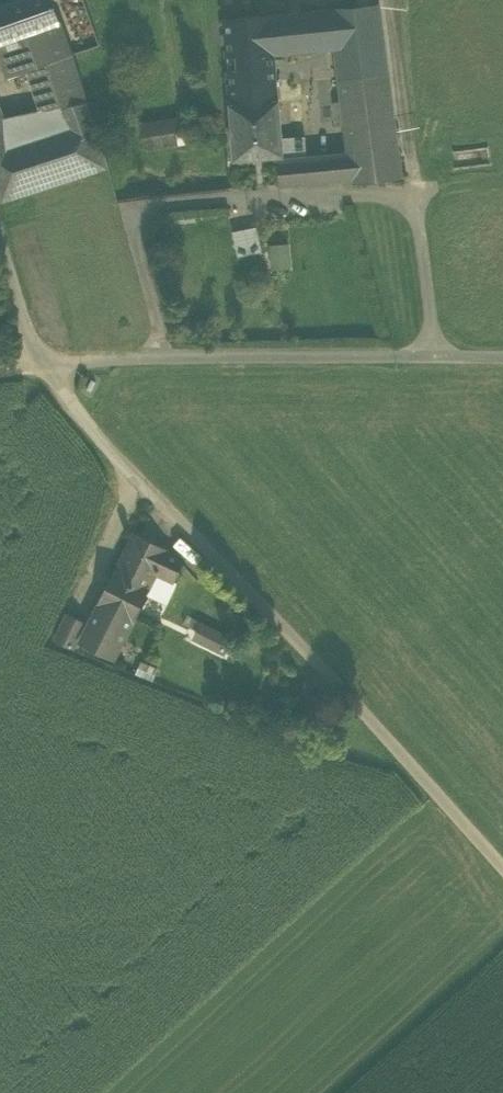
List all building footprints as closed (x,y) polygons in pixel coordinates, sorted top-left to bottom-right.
[(58,21),(51,0),(22,0),(0,8),(0,42),(58,21)] [(336,49),(340,79),(388,72),(379,5),(225,19),(231,105),(279,101),(275,55),(336,49)] [(66,126),(93,117),(73,54),(72,53),(70,54),(58,21),(0,42),(0,57),(7,76),(9,77),(28,71),(35,92),(56,85),(66,126)] [(402,178),(388,72),(340,79),(350,155),(324,157),(326,179),(325,179),(325,180),(353,178),(353,184),(402,178)] [(56,85),(35,92),(42,113),(2,121),(10,144),(66,126),(56,85)] [(231,105),(236,160),(278,156),(283,156),(282,139),(279,101),(231,105)] [(93,117),(66,126),(10,144),(0,147),(0,195),(2,201),(109,167),(93,117)] [(10,144),(2,121),(0,117),(0,147),(10,144)] [(141,125),(145,149),(185,142),(181,118),(141,125)] [(278,156),(280,185),(310,182),(310,181),(309,180),(307,159),(307,158),(308,158),(308,155),(307,155),(306,137),(282,139),(283,156),(278,156)] [(310,181),(310,182),(325,180),(325,179),(326,179),(324,157),(307,159),(309,180),(310,181)] [(232,231),(239,257),(263,250),(256,225),(232,231)] [(269,242),(270,266),(292,265),(290,241),(269,242)] [(135,535),(115,574),(147,590),(156,572),(174,580),(184,559),(135,535)] [(178,582),(174,580),(156,572),(147,590),(146,592),(168,603),(178,582)] [(115,574),(95,616),(126,632),(146,592),(147,590),(115,574)] [(57,640),(73,648),(85,623),(68,616),(57,640)] [(113,657),(126,632),(95,616),(82,641),(113,657)] [(197,638),(224,651),(229,640),(203,627),(197,638)] [(311,718),(322,726),(331,713),(320,706),(311,718)]
